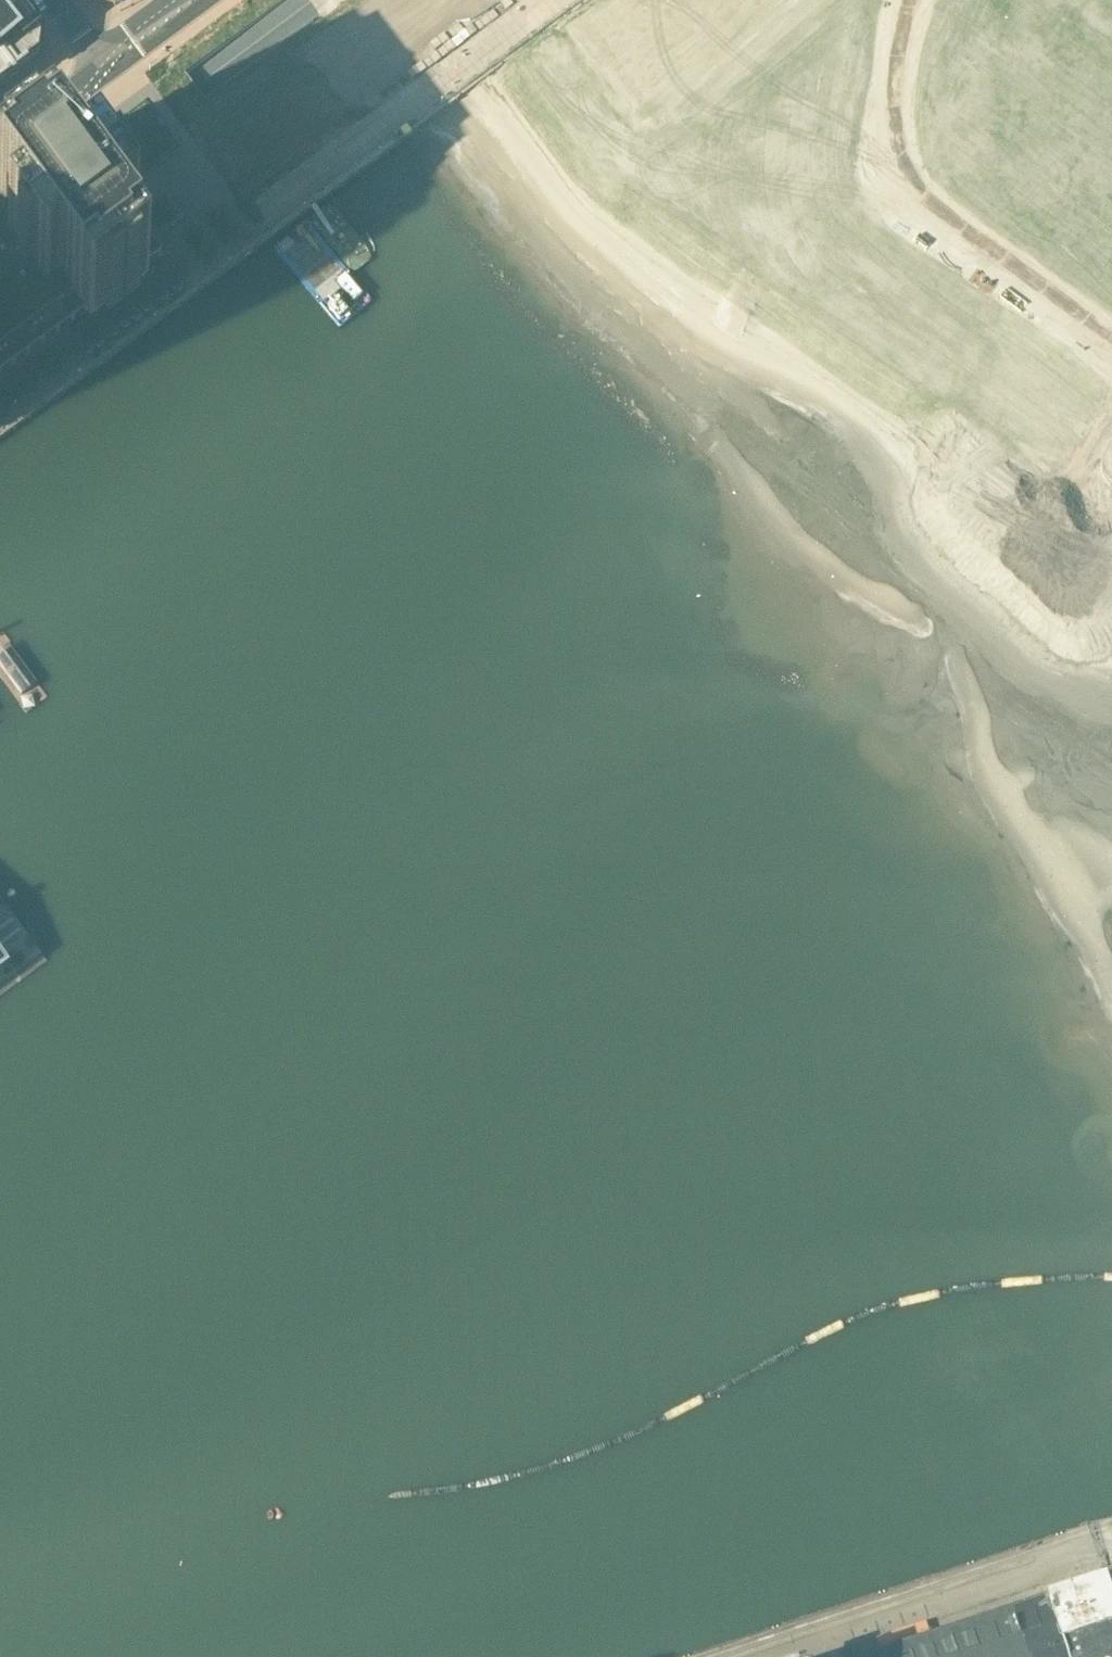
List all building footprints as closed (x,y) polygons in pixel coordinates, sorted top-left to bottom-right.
[(38,63),(41,41),(11,0),(0,0),(0,91),(38,63)] [(148,111),(204,187),(221,174),(232,189),(236,193),(252,184),(266,170),(275,166),(281,159),(290,155),(297,148),(305,144),(312,137),(320,133),(327,126),(335,122),(342,115),(351,110),(357,103),(366,99),(373,91),(382,87),(389,80),(398,75),(405,68),(414,64),(420,56),(432,50),(441,41),(454,34),(465,23),(478,16),(489,6),(499,0),(258,0),(257,1),(249,5),(242,12),(234,16),(227,23),(219,27),(212,34),(204,38),(197,45),(189,49),(182,56),(165,67),(151,79),(155,84),(166,98),(148,111)] [(84,325),(90,333),(148,289),(142,282),(161,267),(154,258),(149,251),(166,238),(230,190),(152,84),(70,145),(51,159),(0,197),(0,386),(84,325)] [(0,650),(0,664),(22,694),(37,683),(9,644),(0,650)] [(10,958),(0,944),(0,965),(10,958)] [(874,1656),(1111,1656),(1111,1607),(1103,1581),(874,1656)]
